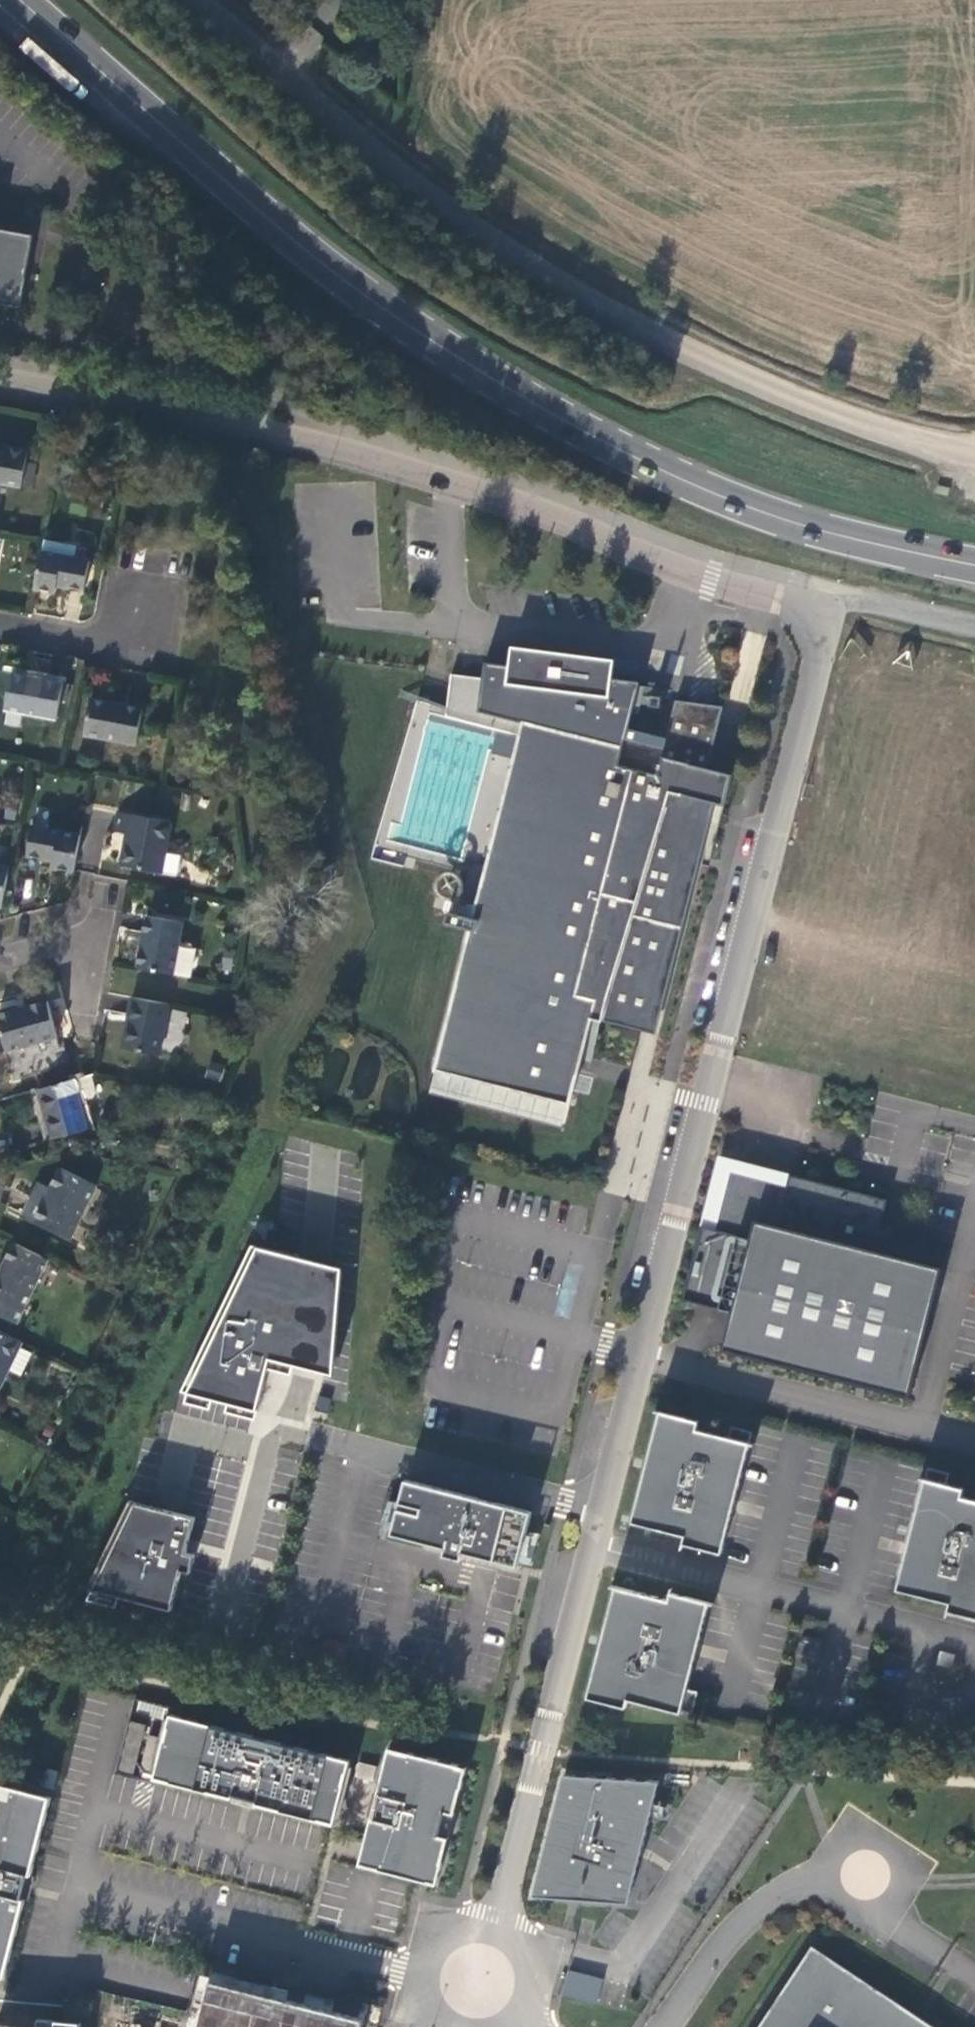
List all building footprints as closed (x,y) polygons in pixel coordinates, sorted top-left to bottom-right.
[(15,306),(16,306),(29,234),(0,228),(0,303),(15,306)] [(14,483),(20,447),(0,444),(0,480),(14,483)] [(72,540),(40,534),(39,537),(37,548),(70,554),(72,540)] [(70,554),(37,548),(30,583),(50,587),(51,580),(80,585),(88,543),(72,540),(70,554)] [(746,703),(767,637),(748,631),(728,697),(746,703)] [(594,1002),(590,1023),(600,1025),(603,1021),(650,1034),(655,1035),(681,930),(713,806),(722,808),(730,776),(705,770),(723,707),(675,701),(663,747),(626,737),(637,684),(611,679),(613,660),(508,648),(505,665),(483,664),(480,678),(450,675),(445,718),(518,735),(522,723),(621,746),(617,766),(632,770),(574,998),(594,1002)] [(7,668),(0,703),(51,713),(57,678),(7,668)] [(85,696),(79,731),(130,741),(136,705),(85,696)] [(165,820),(112,810),(109,829),(121,831),(115,861),(155,869),(165,820)] [(47,862),(70,867),(76,831),(27,822),(22,850),(49,855),(47,862)] [(144,911),(135,964),(172,970),(186,973),(191,945),(188,940),(178,938),(181,917),(144,911)] [(154,1050),(165,1000),(130,993),(119,1043),(154,1050)] [(0,1011),(0,1042),(1,1047),(51,1034),(42,1000),(0,1011)] [(177,1051),(188,1013),(173,1008),(161,1047),(177,1051)] [(80,1126),(68,1077),(32,1086),(45,1135),(80,1126)] [(729,1316),(721,1355),(903,1397),(939,1273),(872,1256),(885,1203),(791,1177),(718,1157),(699,1228),(682,1303),(729,1316)] [(66,1235),(91,1183),(56,1167),(47,1185),(40,1200),(27,1194),(18,1212),(66,1235)] [(40,1200),(47,1185),(34,1179),(27,1194),(40,1200)] [(44,1256),(11,1240),(0,1263),(0,1314),(13,1321),(44,1256)] [(298,1259),(248,1243),(177,1388),(252,1408),(266,1356),(289,1363),(298,1259)] [(337,1270),(298,1259),(289,1363),(328,1373),(337,1270)] [(15,1338),(0,1331),(0,1368),(2,1365),(12,1370),(23,1350),(12,1344),(15,1338)] [(692,1421),(653,1411),(624,1522),(677,1536),(675,1543),(714,1554),(746,1432),(724,1427),(721,1437),(690,1429),(692,1421)] [(943,1603),(941,1611),(974,1619),(974,1502),(955,1497),(957,1488),(939,1484),(942,1474),(921,1468),(890,1590),(943,1603)] [(526,1510),(490,1501),(486,1520),(467,1515),(472,1496),(400,1478),(386,1532),(512,1564),(526,1510)] [(490,1501),(472,1496),(467,1515),(486,1520),(490,1501)] [(125,1499),(83,1584),(166,1607),(176,1567),(185,1569),(189,1552),(181,1550),(189,1516),(125,1499)] [(656,1600),(609,1586),(580,1698),(619,1708),(621,1699),(674,1713),(675,1711),(685,1714),(691,1692),(680,1690),(703,1604),(658,1591),(656,1600)] [(117,1596),(91,1587),(86,1600),(113,1608),(117,1596)] [(342,1757),(163,1711),(146,1774),(224,1795),(225,1791),(249,1797),(248,1801),(326,1822),(342,1757)] [(139,1753),(143,1727),(130,1725),(126,1751),(139,1753)] [(459,1765),(381,1745),(369,1791),(373,1792),(367,1816),(364,1815),(351,1861),(428,1882),(440,1835),(431,1833),(437,1809),(447,1811),(459,1765)] [(368,1765),(351,1760),(347,1774),(365,1779),(368,1765)] [(50,1767),(40,1764),(35,1781),(45,1784),(50,1767)] [(652,1779),(557,1773),(529,1894),(623,1904),(652,1779)] [(0,1781),(0,1959),(23,1870),(19,1870),(25,1845),(29,1847),(43,1793),(0,1781)] [(249,1797),(225,1791),(224,1795),(248,1801),(249,1797)] [(373,1792),(369,1791),(364,1815),(367,1816),(373,1792)] [(440,1835),(447,1811),(437,1809),(431,1833),(440,1835)] [(29,1847),(25,1845),(19,1870),(23,1870),(29,1847)] [(807,1944),(752,2026),(931,2026),(807,1944)] [(360,2024),(207,1984),(195,2026),(359,2026),(360,2024)]
